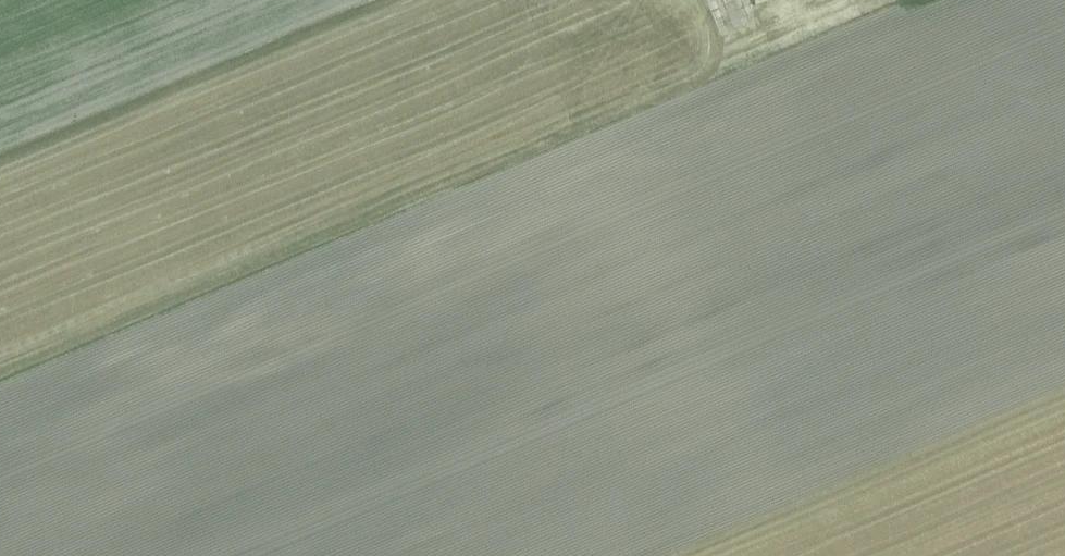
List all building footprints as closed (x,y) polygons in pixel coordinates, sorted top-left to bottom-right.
[(731,14),(755,6),(752,0),(726,0),(731,14)]
